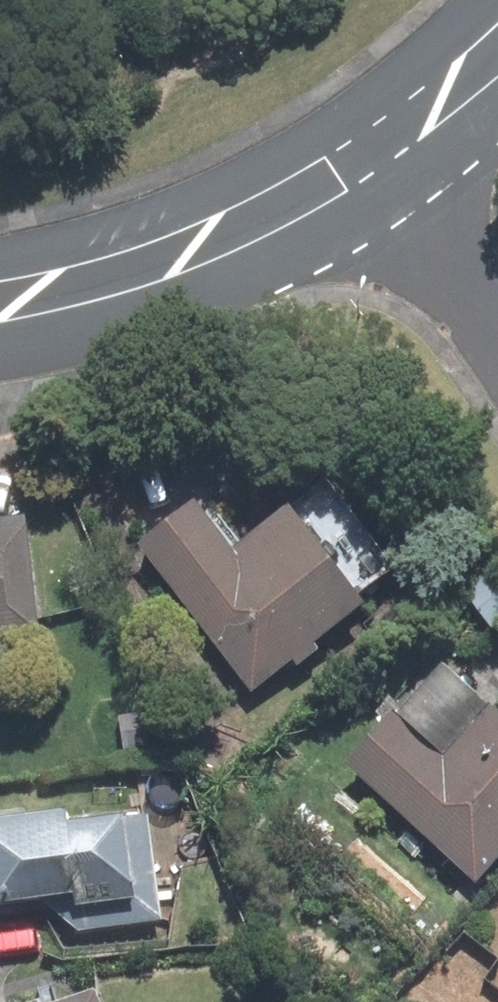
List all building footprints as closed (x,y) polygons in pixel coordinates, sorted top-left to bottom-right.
[(398,578),(324,486),(228,563),(178,506),(124,550),(246,701),(398,578)] [(0,530),(0,644),(34,639),(21,527),(0,530)] [(428,672),(337,774),(472,893),(497,864),(497,733),(428,672)] [(0,820),(0,924),(79,918),(81,935),(159,928),(150,825),(69,832),(67,815),(0,820)]
